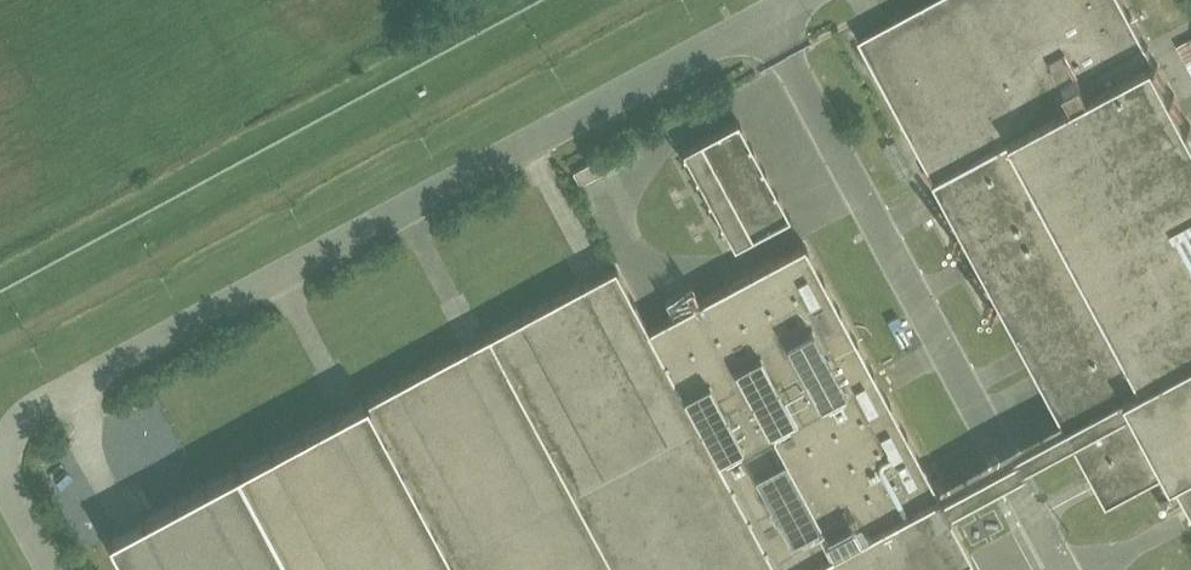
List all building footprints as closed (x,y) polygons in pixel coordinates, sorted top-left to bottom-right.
[(1125,0),(931,0),(862,37),(1070,424),(941,494),(941,495),(916,509),(946,565),(972,552),(948,508),(1078,439),(1111,500),(1173,466),(1190,500),(1190,123),(1125,0)] [(1179,44),(1190,67),(1190,37),(1179,44)] [(791,216),(739,120),(684,150),(736,246),(791,216)] [(650,327),(616,265),(108,540),(124,569),(949,569),(946,565),(916,509),(941,495),(941,494),(806,243),(650,327)]
